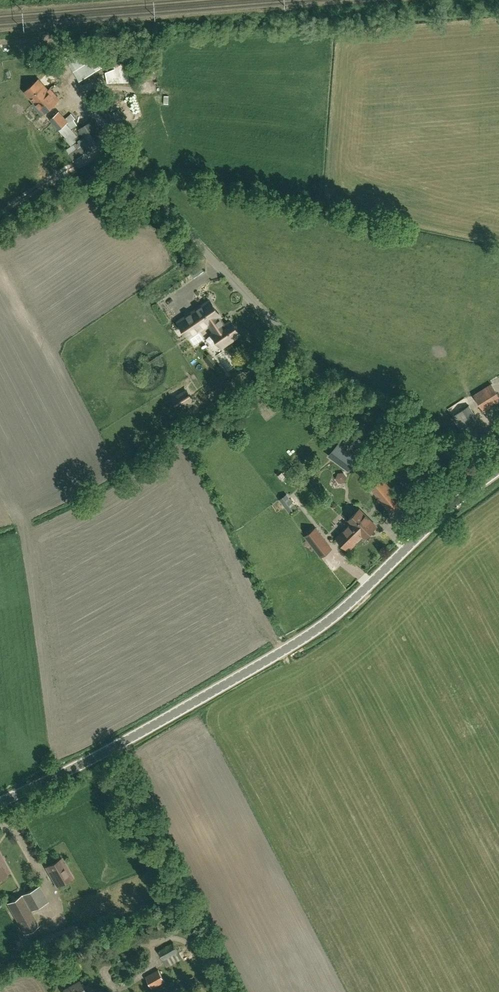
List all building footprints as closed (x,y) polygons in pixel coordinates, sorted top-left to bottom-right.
[(98,57),(91,61),(85,51),(76,55),(71,47),(66,50),(69,54),(65,56),(79,81),(103,67),(98,57)] [(115,68),(133,58),(129,51),(111,60),(115,68)] [(50,89),(49,90),(39,79),(24,92),(34,103),(33,104),(42,114),(59,99),(50,89)] [(78,136),(71,129),(66,123),(68,122),(58,111),(50,120),(59,130),(60,129),(65,135),(63,136),(71,145),(76,142),(74,139),(78,136)] [(79,129),(90,145),(90,146),(103,137),(92,120),(79,129)] [(189,269),(194,277),(203,270),(198,263),(189,269)] [(204,337),(199,330),(209,323),(215,333),(213,334),(222,347),(239,335),(231,322),(223,327),(217,318),(220,316),(210,301),(178,322),(194,346),(203,339),(204,337)] [(491,385),(473,395),(483,412),(498,402),(498,398),(491,385)] [(186,390),(171,399),(179,410),(194,401),(186,390)] [(467,406),(457,413),(452,416),(469,443),(484,433),(467,406)] [(301,419),(305,423),(311,417),(308,413),(301,419)] [(368,446),(347,431),(329,456),(349,471),(368,446)] [(337,474),(339,482),(348,480),(346,471),(337,474)] [(334,488),(340,483),(336,477),(329,482),(334,488)] [(401,503),(382,479),(371,488),(390,512),(401,503)] [(279,499),(289,512),(296,507),(286,494),(279,499)] [(359,509),(348,521),(351,523),(363,535),(362,535),(365,538),(370,533),(372,533),(375,530),(375,528),(376,526),(359,509)] [(351,523),(336,538),(348,550),(350,548),(351,548),(354,545),(354,543),(362,535),(363,535),(351,523)] [(315,528),(305,536),(321,557),(331,549),(315,528)] [(60,857),(47,866),(57,884),(71,875),(60,857)] [(21,895),(21,896),(7,904),(24,933),(38,925),(30,911),(48,900),(39,885),(21,895)] [(167,967),(182,958),(173,942),(158,951),(167,967)] [(159,969),(146,977),(152,987),(165,980),(159,969)] [(63,989),(65,991),(94,991),(95,991),(90,982),(83,986),(80,980),(63,989)]
